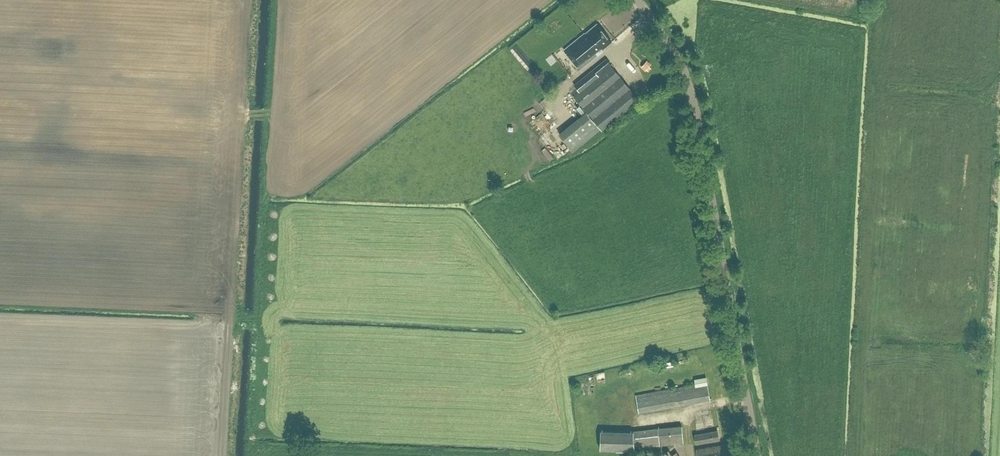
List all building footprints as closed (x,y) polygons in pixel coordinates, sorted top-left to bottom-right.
[(585,33),(584,32),(563,49),(579,69),(600,52),(600,53),(604,50),(603,48),(611,41),(596,24),(585,33)] [(571,87),(571,92),(573,94),(585,109),(601,129),(602,130),(639,99),(605,57),(593,67),(594,68),(582,79),(571,87)] [(647,60),(643,66),(648,69),(652,63),(647,60)] [(581,68),(585,73),(591,69),(588,64),(581,68)] [(601,129),(585,109),(557,131),(573,150),(601,129)] [(707,384),(705,377),(694,379),(695,386),(707,384)] [(694,384),(635,395),(638,412),(710,399),(707,385),(695,387),(694,384)] [(657,427),(631,431),(600,430),(599,449),(633,450),(633,448),(659,445),(659,446),(683,443),(681,425),(657,427)] [(696,443),(719,439),(717,429),(694,434),(696,443)] [(696,449),(698,455),(739,455),(737,446),(736,447),(735,442),(696,449)]
